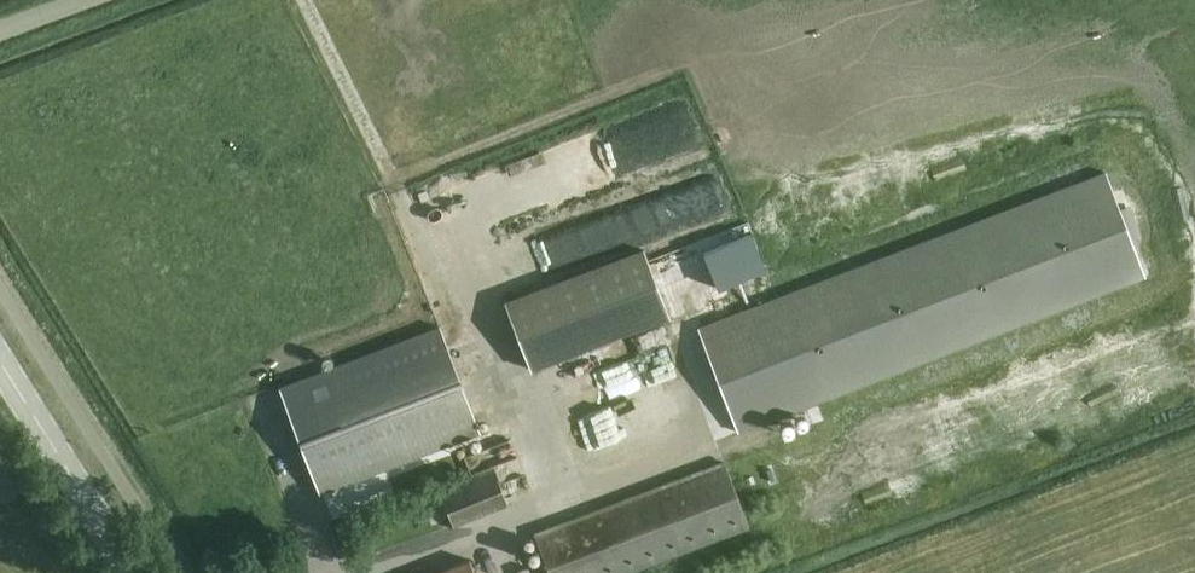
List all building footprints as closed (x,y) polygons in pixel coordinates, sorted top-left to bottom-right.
[(885,150),(875,156),(887,179),(897,174),(885,150)] [(678,172),(692,203),(720,191),(706,159),(678,172)] [(698,328),(737,432),(1145,276),(1106,172),(698,328)] [(505,302),(531,370),(668,317),(643,250),(505,302)] [(280,388),(320,493),(479,433),(439,327),(280,388)] [(703,395),(679,343),(618,370),(637,414),(673,398),(677,407),(703,395)] [(575,429),(626,409),(617,385),(565,404),(575,429)] [(869,447),(856,452),(865,476),(878,472),(869,447)] [(535,535),(549,572),(627,572),(749,527),(724,463),(535,535)] [(451,529),(508,509),(496,473),(439,494),(451,529)] [(469,559),(434,572),(475,572),(469,559)]
